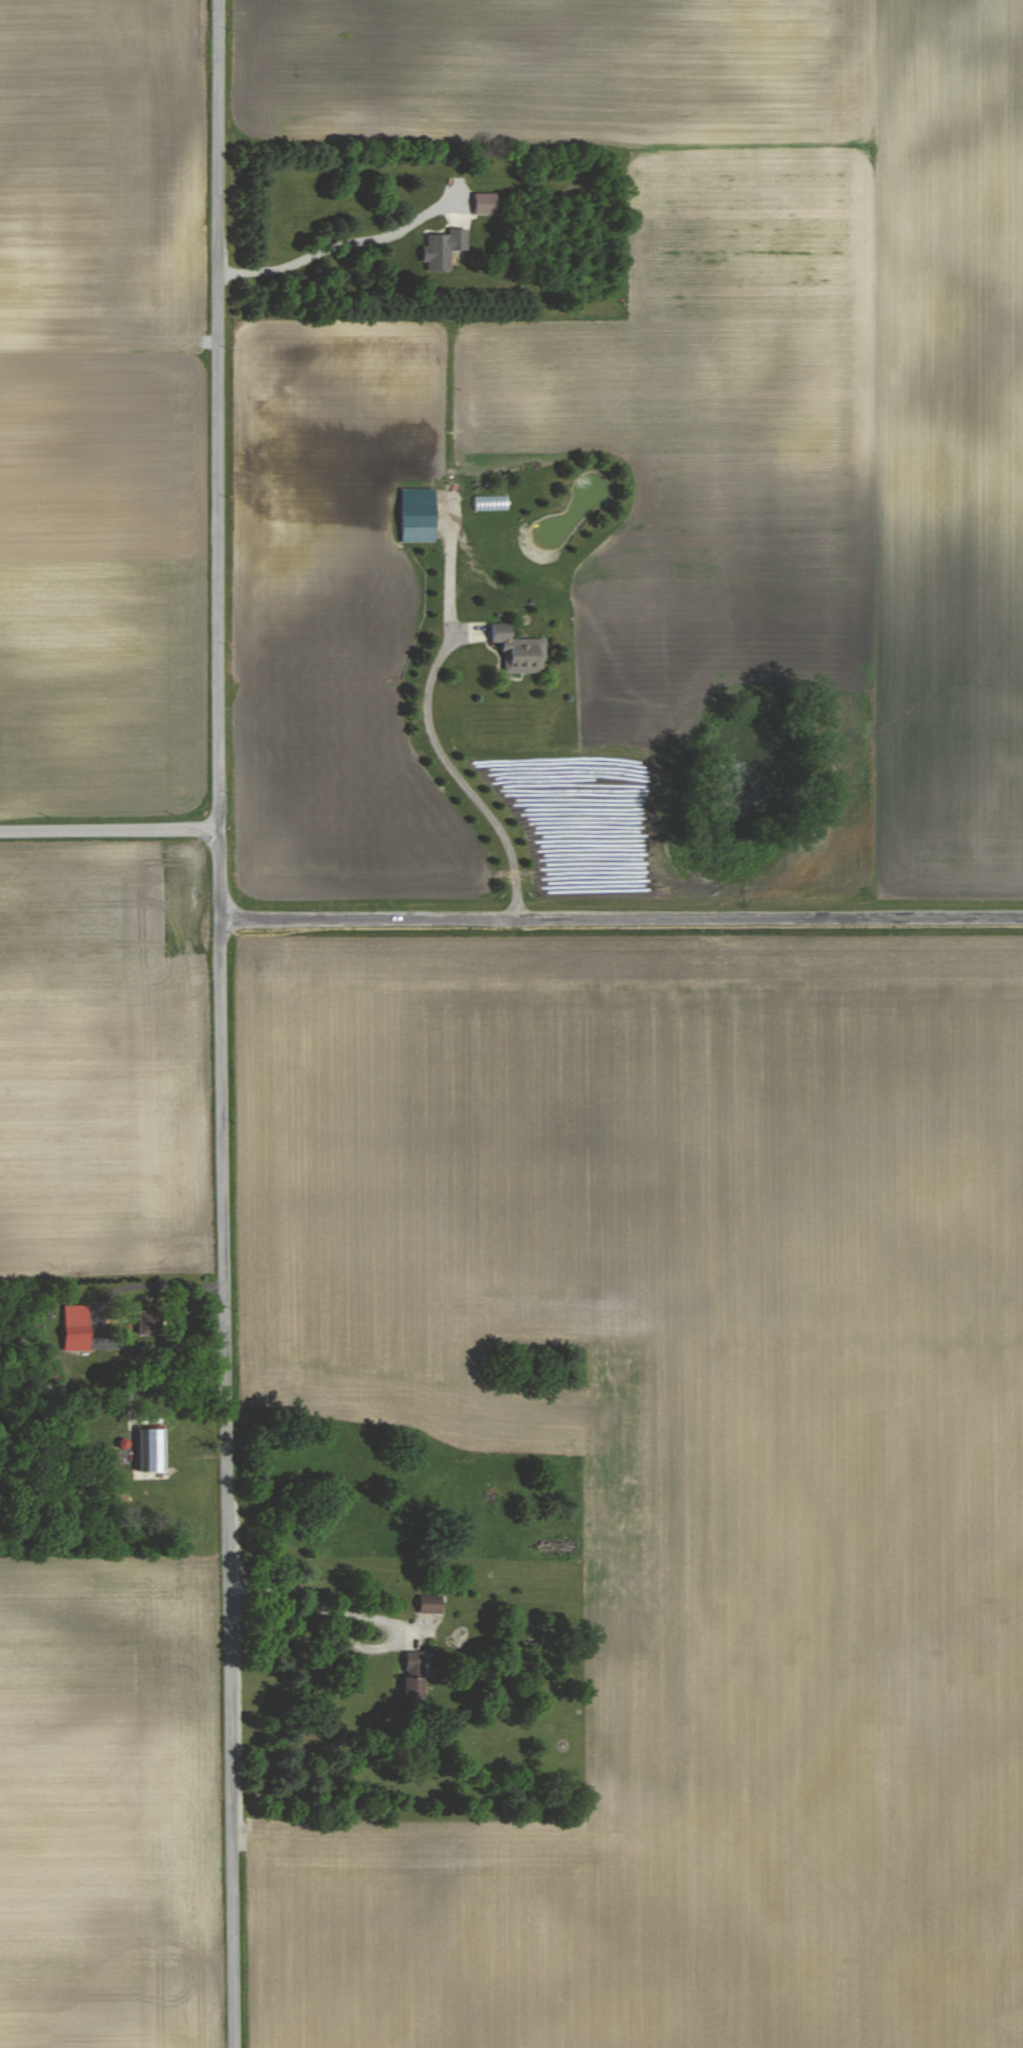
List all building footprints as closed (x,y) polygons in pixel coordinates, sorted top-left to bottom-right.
[(473,213),(499,213),(499,193),(473,193),(473,213)] [(446,233),(426,232),(426,246),(420,246),(420,261),(426,261),(426,270),(448,270),(449,249),(466,250),(466,228),(446,227),(446,233)] [(384,388),(384,374),(370,374),(370,388),(384,388)] [(433,527),(433,501),(398,501),(398,527),(433,527)] [(542,638),(507,638),(507,633),(489,633),(489,646),(502,646),(502,673),(542,673),(542,638)] [(90,1305),(63,1305),(63,1350),(90,1350),(90,1305)] [(162,1429),(140,1429),(140,1473),(162,1473),(162,1429)] [(439,1612),(439,1596),(417,1596),(417,1612),(439,1612)] [(401,1694),(422,1694),(422,1660),(401,1660),(401,1694)]
